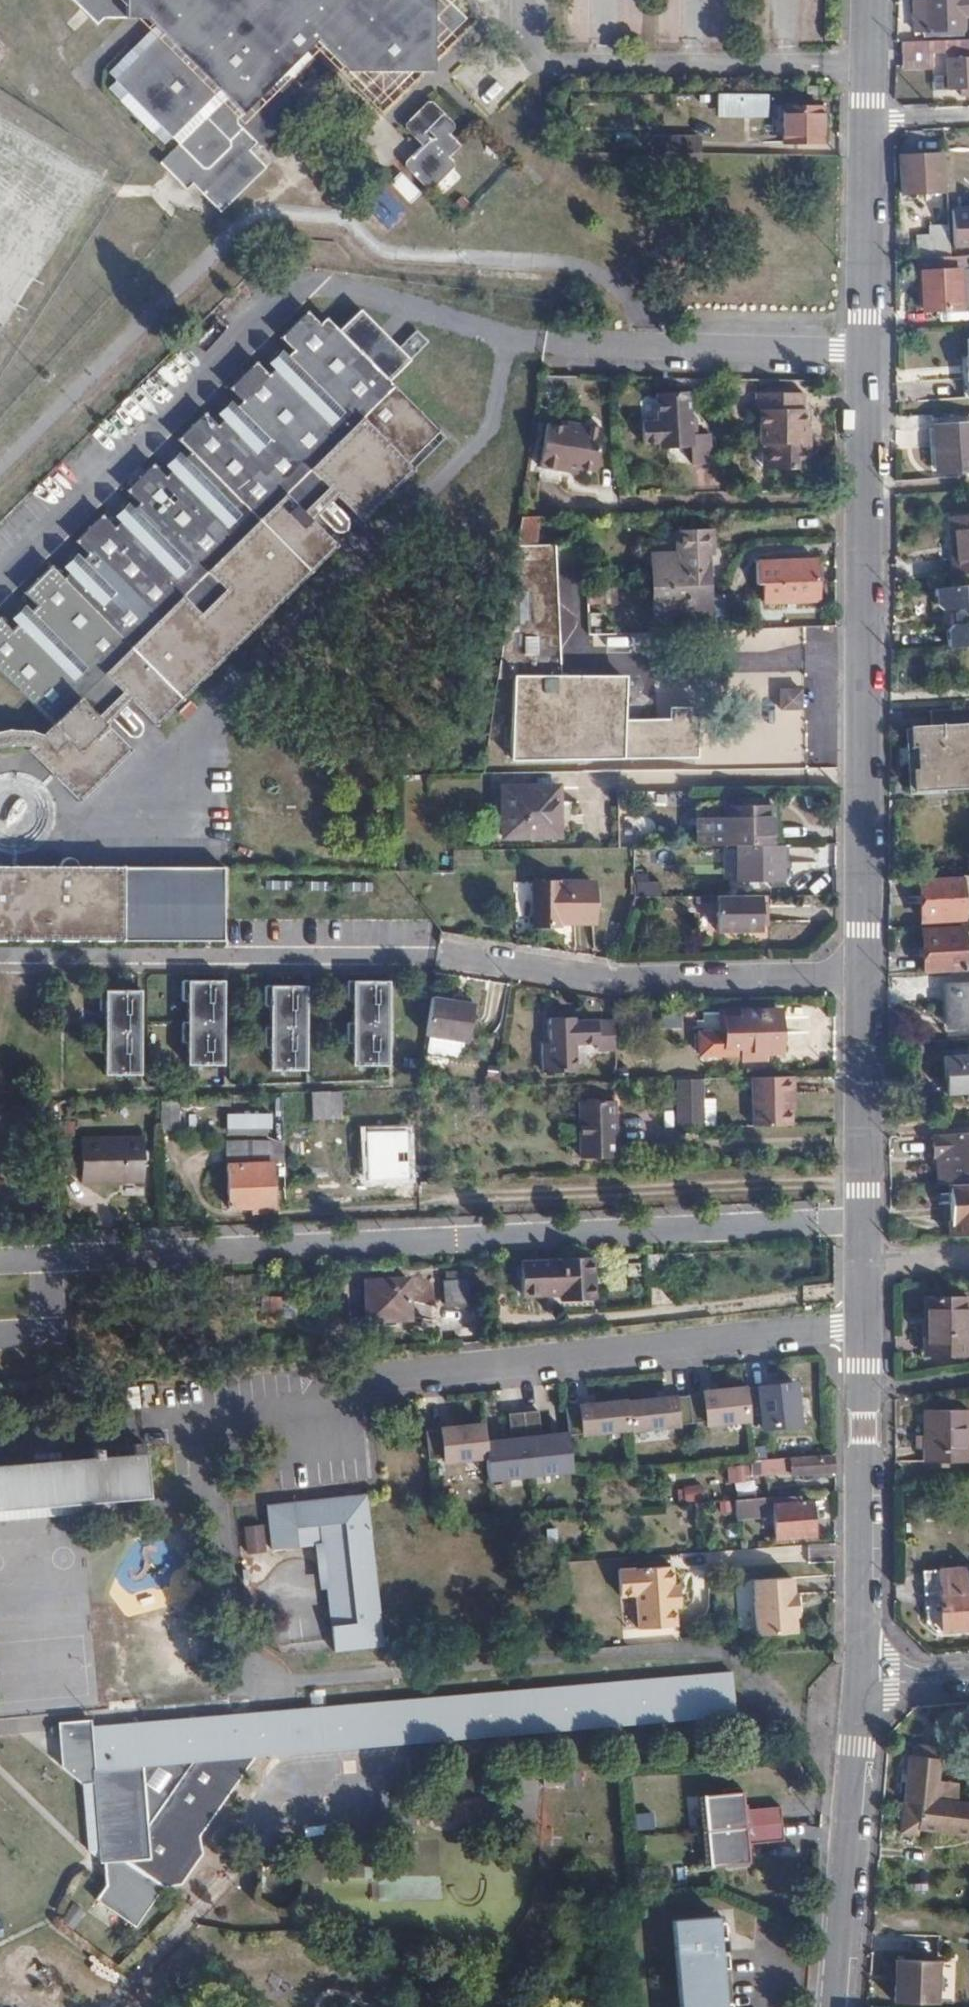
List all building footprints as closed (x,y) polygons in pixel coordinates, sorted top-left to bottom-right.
[(465,15),(449,0),(60,0),(93,32),(99,25),(150,19),(155,25),(111,74),(120,82),(112,92),(169,145),(177,138),(184,145),(166,165),(193,190),(198,185),(227,212),(269,165),(252,149),(260,140),(262,142),(274,141),(305,109),(306,96),(292,82),(308,66),(324,78),(333,80),(346,68),(382,100),(412,68),(432,67),(435,47),(465,15)] [(914,31),(926,30),(965,30),(965,21),(968,21),(968,0),(914,0),(914,31)] [(902,42),(903,54),(932,53),(968,52),(968,39),(902,42)] [(932,53),(903,54),(902,70),(931,69),(932,53)] [(947,56),(948,88),(968,88),(968,55),(947,56)] [(767,94),(737,94),(736,112),(767,112),(767,94)] [(439,102),(428,101),(413,119),(413,131),(424,142),(411,158),(413,168),(432,187),(444,189),(461,171),(464,158),(456,150),(461,144),(449,132),(454,126),(455,117),(439,102)] [(819,142),(820,108),(783,107),(782,142),(819,142)] [(654,139),(654,155),(705,155),(706,140),(654,139)] [(942,190),(940,154),(899,156),(901,192),(942,190)] [(386,184),(411,204),(421,190),(396,171),(386,184)] [(380,187),(363,205),(388,228),(404,211),(380,187)] [(952,205),(954,243),(968,242),(968,204),(952,205)] [(951,256),(950,233),(931,235),(932,257),(951,256)] [(959,308),(957,269),(920,272),(921,310),(959,308)] [(9,745),(26,746),(29,747),(26,751),(78,803),(130,751),(105,725),(110,719),(128,737),(131,738),(134,738),(137,737),(139,735),(140,734),(141,731),(141,728),(141,726),(140,724),(123,707),(128,701),(154,727),(336,547),(311,521),(316,515),(334,533),(337,534),(338,534),(341,534),(344,532),(346,531),(347,528),(348,527),(347,524),(347,522),(346,521),(346,520),(329,503),(334,497),(360,523),(412,470),(407,465),(438,433),(388,383),(409,361),(359,311),(337,332),(325,319),(318,326),(306,312),(279,339),(292,352),(268,376),(255,363),(228,390),(240,403),(217,427),(204,413),(176,441),(189,454),(165,478),(152,465),(125,492),(137,505),(113,529),(100,515),(73,542),(86,555),(63,579),(49,566),(22,594),(35,607),(11,630),(0,620),(0,674),(51,725),(56,729),(48,737),(41,735),(29,731),(8,730),(0,731),(0,747),(9,745)] [(615,385),(616,395),(629,395),(630,385),(615,385)] [(641,421),(641,441),(657,441),(711,440),(710,434),(690,434),(689,391),(656,392),(656,420),(641,421)] [(756,410),(756,439),(802,438),(802,426),(802,408),(800,408),(799,391),(750,391),(751,410),(756,410)] [(543,424),(541,442),(598,441),(600,427),(564,421),(563,427),(543,424)] [(933,427),(935,472),(968,470),(968,424),(933,427)] [(407,465),(412,470),(444,439),(438,433),(407,465)] [(802,438),(756,439),(756,444),(762,444),(765,468),(808,468),(808,444),(802,441),(802,438)] [(712,464),(711,440),(657,441),(659,450),(692,449),(692,465),(712,464)] [(598,441),(541,442),(537,468),(557,471),(558,464),(574,466),(594,469),(598,441)] [(59,487),(73,477),(64,463),(49,474),(59,487)] [(558,464),(557,471),(573,473),(574,466),(558,464)] [(946,516),(952,571),(968,570),(968,514),(946,516)] [(521,516),(517,546),(534,545),(533,516),(521,516)] [(675,531),(675,540),(709,538),(709,530),(675,531)] [(709,538),(675,540),(675,554),(648,556),(651,619),(707,617),(705,554),(711,553),(709,538)] [(500,661),(497,679),(510,679),(561,679),(561,606),(588,606),(588,605),(587,587),(586,543),(534,545),(517,546),(500,661)] [(816,599),(816,564),(755,566),(754,588),(761,588),(761,601),(816,599)] [(933,588),(933,602),(939,606),(955,606),(952,612),(952,616),(956,621),(945,629),(946,645),(968,643),(968,584),(933,588)] [(587,587),(588,605),(601,604),(601,587),(587,587)] [(597,609),(588,609),(589,635),(601,634),(601,614),(597,614),(597,609)] [(799,628),(767,629),(767,650),(800,649),(799,628)] [(561,679),(510,679),(511,756),(697,754),(696,709),(672,709),(672,721),(625,721),(624,680),(561,679)] [(824,709),(824,693),(808,693),(808,709),(824,709)] [(930,709),(931,729),(912,730),(915,792),(968,789),(968,706),(930,709)] [(51,725),(41,735),(48,737),(56,729),(51,725)] [(556,787),(501,788),(501,837),(541,835),(541,820),(556,820),(556,787)] [(698,845),(773,844),(772,807),(729,806),(724,801),(698,801),(698,845)] [(657,834),(656,845),(672,845),(672,833),(657,834)] [(780,877),(780,846),(738,847),(738,878),(780,877)] [(223,941),(223,868),(77,868),(77,865),(76,864),(75,861),(74,860),(72,859),(70,858),(69,858),(67,858),(64,858),(63,859),(61,860),(60,862),(59,863),(58,867),(0,867),(0,941),(223,941)] [(960,874),(919,877),(921,919),(961,916),(960,874)] [(590,920),(590,881),(529,883),(530,925),(556,925),(556,921),(590,920)] [(761,928),(761,894),(717,895),(716,928),(761,928)] [(921,931),(924,972),(966,970),(963,928),(921,931)] [(187,1065),(223,1066),(223,1042),(223,981),(182,981),(182,1002),(187,1002),(187,1022),(182,1022),(182,1043),(187,1043),(187,1065)] [(351,1044),(352,1066),(388,1067),(389,982),(384,982),(347,981),(347,1003),(352,1003),(352,1023),(347,1023),(346,1044),(351,1044)] [(968,1026),(968,985),(934,987),(937,1028),(968,1026)] [(269,1050),(269,1071),(306,1071),(306,986),(264,986),(264,1008),(269,1008),(269,1029),(264,1029),(264,1050),(269,1050)] [(104,1075),(141,1076),(141,1052),(141,991),(99,990),(99,1011),(104,1011),(104,1032),(99,1032),(99,1053),(104,1053),(104,1075)] [(432,997),(425,1036),(466,1043),(472,1006),(432,997)] [(779,1051),(777,1010),(722,1011),(723,1052),(779,1051)] [(699,1029),(715,1029),(715,1012),(699,1012),(699,1029)] [(595,1049),(614,1049),(613,1017),(572,1019),(572,1015),(548,1017),(549,1042),(541,1043),(542,1071),(573,1070),(573,1042),(595,1042),(595,1049)] [(942,1057),(944,1094),(968,1092),(968,1055),(942,1057)] [(498,1059),(493,1085),(504,1084),(509,1062),(498,1059)] [(797,1119),(797,1073),(759,1074),(760,1120),(797,1119)] [(677,1098),(703,1097),(702,1076),(677,1077),(677,1098)] [(614,1154),(611,1080),(578,1081),(581,1154),(614,1154)] [(327,1094),(327,1091),(311,1092),(312,1119),(341,1119),(340,1093),(327,1094)] [(703,1113),(703,1097),(677,1098),(676,1113),(703,1113)] [(703,1128),(716,1128),(716,1097),(703,1097),(703,1113),(703,1128)] [(485,1101),(470,1101),(470,1112),(485,1111),(485,1101)] [(224,1135),(270,1135),(270,1112),(223,1113),(224,1135)] [(677,1128),(703,1128),(703,1113),(676,1113),(677,1128)] [(405,1131),(366,1132),(367,1175),(377,1175),(377,1178),(406,1178),(405,1131)] [(931,1134),(931,1154),(935,1154),(936,1184),(949,1184),(968,1182),(968,1132),(931,1134)] [(80,1144),(53,1145),(55,1176),(80,1175),(81,1184),(144,1182),(143,1140),(80,1141),(80,1144)] [(270,1162),(226,1164),(227,1199),(241,1199),(242,1203),(271,1202),(270,1162)] [(950,1236),(968,1235),(968,1182),(949,1184),(950,1236)] [(515,1297),(556,1294),(587,1292),(585,1257),(514,1261),(515,1297)] [(406,1318),(404,1278),(362,1280),(363,1320),(406,1318)] [(464,1303),(463,1281),(441,1282),(442,1304),(464,1303)] [(556,1301),(582,1298),(588,1297),(587,1292),(556,1294),(556,1301)] [(276,1317),(276,1295),(267,1296),(267,1311),(272,1311),(272,1317),(276,1317)] [(968,1301),(925,1299),(925,1319),(928,1318),(927,1353),(967,1354),(968,1301)] [(805,1386),(766,1388),(769,1431),(808,1429),(805,1386)] [(756,1390),(687,1396),(689,1421),(710,1419),(711,1428),(759,1424),(756,1390)] [(567,1408),(570,1433),(587,1432),(588,1442),(691,1432),(689,1421),(687,1396),(567,1408)] [(928,1412),(927,1462),(968,1462),(968,1412),(928,1412)] [(493,1423),(426,1431),(429,1461),(449,1459),(449,1463),(488,1459),(491,1485),(574,1475),(570,1433),(495,1442),(493,1423)] [(827,1452),(756,1458),(756,1474),(828,1468),(827,1452)] [(142,1453),(0,1465),(0,1509),(146,1497),(142,1453)] [(772,1493),(733,1497),(734,1515),(773,1514),(775,1535),(810,1534),(809,1503),(773,1505),(772,1493)] [(371,1498),(270,1510),(275,1553),(325,1547),(338,1653),(389,1647),(371,1498)] [(265,1550),(260,1524),(240,1528),(245,1554),(265,1550)] [(161,1549),(137,1548),(134,1595),(158,1597),(161,1549)] [(618,1569),(620,1594),(636,1593),(638,1627),(675,1624),(673,1604),(672,1585),(671,1565),(618,1569)] [(752,1578),(756,1633),(794,1631),(793,1614),(796,1614),(794,1592),(791,1592),(790,1575),(752,1578)] [(939,1590),(941,1620),(968,1618),(968,1589),(939,1590)] [(88,1729),(89,1722),(56,1723),(59,1741),(73,1753),(62,1766),(77,1789),(82,1858),(95,1866),(121,1864),(162,1891),(177,1889),(198,1857),(194,1838),(249,1759),(732,1715),(730,1672),(530,1690),(88,1729)] [(61,1765),(62,1766),(73,1753),(59,1741),(61,1765)] [(908,1755),(902,1801),(916,1803),(912,1828),(967,1835),(968,1819),(968,1804),(931,1799),(933,1785),(939,1786),(942,1759),(908,1755)] [(702,1796),(708,1865),(728,1863),(729,1868),(747,1866),(745,1843),(782,1840),(778,1805),(742,1809),(740,1787),(722,1789),(722,1794),(702,1796)] [(69,1904),(58,1922),(73,1930),(84,1912),(69,1904)] [(713,1917),(670,1921),(677,2006),(721,2006),(716,1951),(722,1950),(721,1938),(715,1939),(713,1917)] [(932,2002),(934,1960),(890,1959),(889,2002),(932,2002)]
